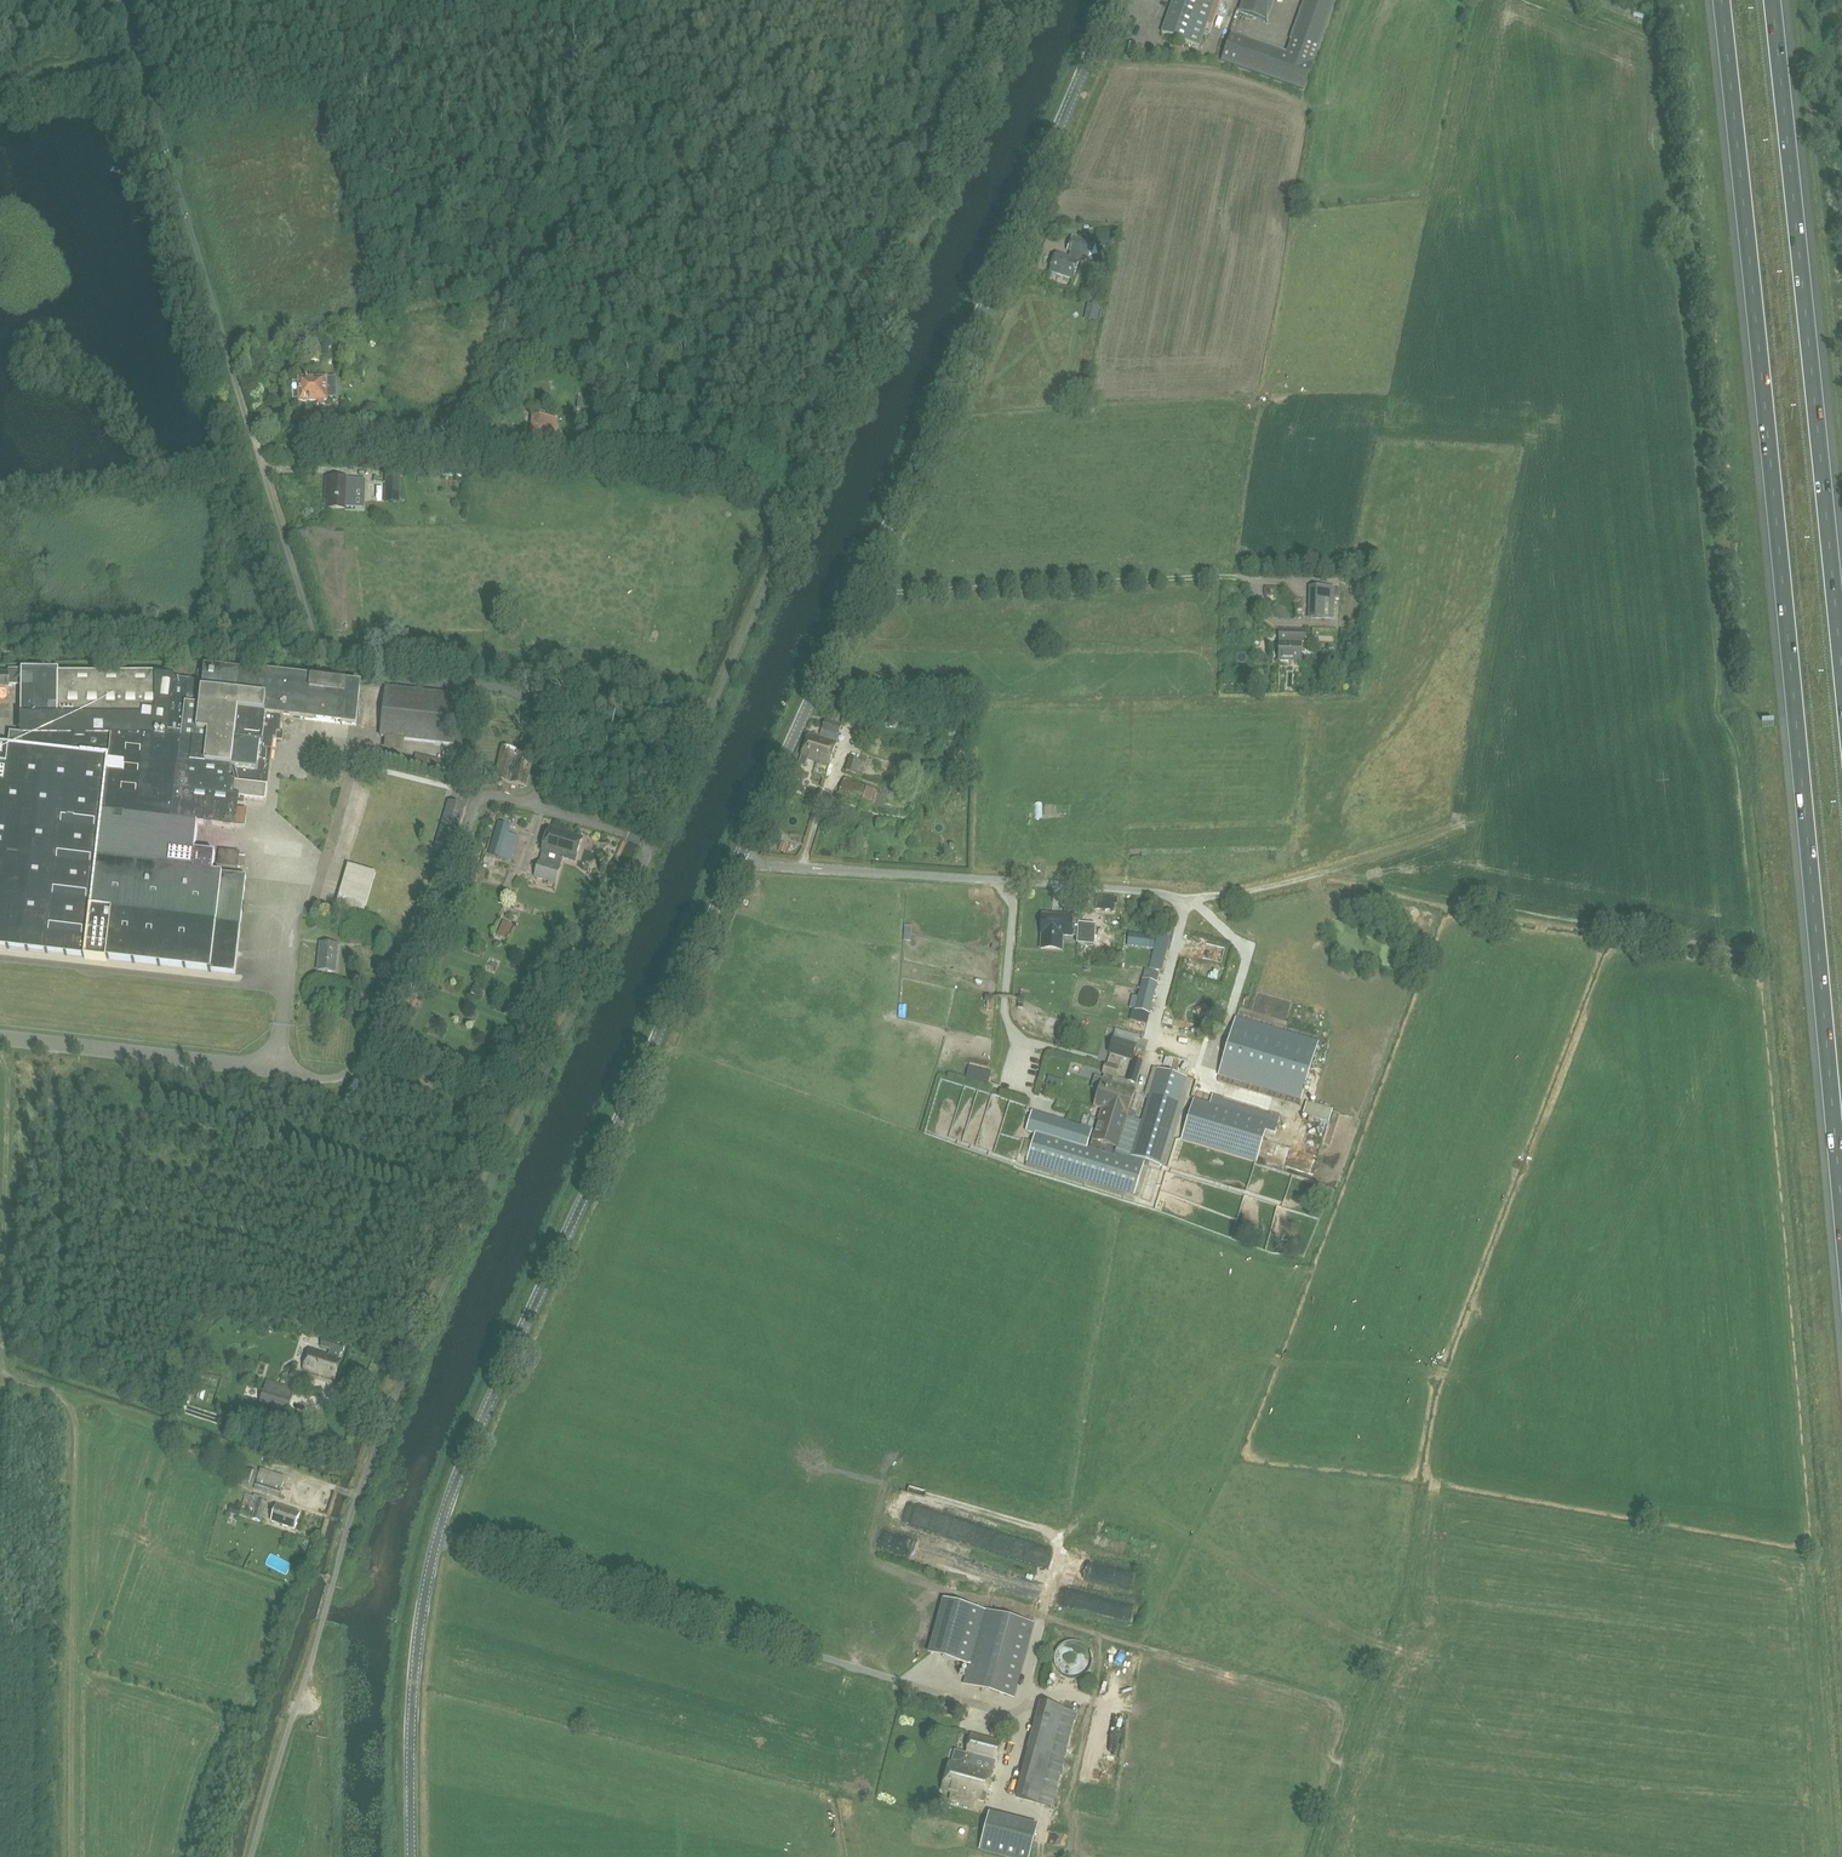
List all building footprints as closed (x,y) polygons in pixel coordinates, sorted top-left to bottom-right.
[(1162,33),(1200,46),(1216,0),(1173,0),(1162,33)] [(1286,53),(1232,33),(1222,61),(1303,90),(1336,0),(1305,0),(1286,53)] [(1239,10),(1267,20),(1274,0),(1243,0),(1239,10)] [(1093,243),(1112,250),(1116,240),(1096,233),(1093,243)] [(1057,252),(1050,271),(1073,279),(1079,260),(1057,252)] [(1101,317),(1103,304),(1095,302),(1093,316),(1101,317)] [(324,347),(328,348),(331,345),(331,341),(329,338),(325,338),(322,340),(322,344),(324,347)] [(309,347),(309,362),(319,361),(319,346),(309,347)] [(326,377),(299,378),(299,400),(327,400),(326,377)] [(552,453),(554,414),(535,413),(532,452),(552,453)] [(401,473),(387,473),(387,503),(401,503),(401,473)] [(345,508),(345,493),(372,495),(373,480),(346,479),(346,478),(326,477),(325,499),(329,499),(329,507),(345,508)] [(1290,581),(1276,581),(1275,598),(1290,598),(1290,592),(1305,592),(1305,595),(1315,595),(1316,582),(1305,582),(1290,581)] [(1318,582),(1317,613),(1339,614),(1340,582),(1318,582)] [(1279,629),(1279,660),(1301,661),(1301,641),(1304,641),(1304,630),(1279,629)] [(246,876),(213,872),(215,853),(194,851),(198,823),(235,827),(237,804),(243,805),(244,799),(266,802),(274,738),(282,739),(283,732),(280,731),(282,716),(315,720),(314,731),(331,733),(333,722),(356,724),(360,685),(324,680),(324,674),(312,672),(311,673),(296,671),(295,677),(205,666),(203,682),(158,676),(158,675),(157,675),(157,673),(59,673),(59,669),(9,668),(9,672),(0,672),(0,687),(9,687),(9,683),(22,683),(22,702),(22,708),(22,735),(23,735),(23,746),(10,745),(10,746),(0,745),(0,947),(85,957),(85,959),(107,961),(107,959),(236,974),(246,876)] [(386,687),(381,736),(454,744),(459,695),(386,687)] [(898,723),(899,713),(886,712),(886,722),(898,723)] [(838,734),(841,725),(825,719),(822,728),(823,729),(821,736),(809,732),(801,755),(829,764),(836,741),(828,738),(830,731),(838,734)] [(502,746),(494,779),(526,787),(534,754),(502,746)] [(416,754),(413,767),(451,775),(454,762),(416,754)] [(866,762),(850,756),(846,768),(862,774),(866,762)] [(875,789),(843,778),(839,791),(871,802),(875,789)] [(465,806),(449,801),(438,839),(428,836),(427,841),(437,844),(435,848),(452,853),(465,806)] [(511,824),(498,821),(492,843),(504,847),(511,824)] [(541,860),(540,860),(534,876),(555,883),(560,866),(559,866),(561,857),(575,861),(582,837),(550,827),(542,851),(544,851),(541,860)] [(781,842),(778,851),(785,853),(788,844),(781,842)] [(245,867),(246,858),(239,857),(239,852),(220,850),(218,864),(245,867)] [(376,872),(354,865),(341,909),(363,916),(376,872)] [(509,913),(506,926),(518,929),(521,915),(509,913)] [(1063,950),(1064,937),(1079,937),(1080,918),(1073,917),(1073,916),(1043,915),(1042,935),(1042,949),(1063,950)] [(1149,935),(1130,933),(1128,945),(1147,947),(1149,935)] [(362,945),(363,937),(351,936),(350,943),(362,945)] [(1157,936),(1155,946),(1164,948),(1167,938),(1157,936)] [(335,971),(338,944),(320,942),(318,970),(335,971)] [(1156,984),(1142,980),(1135,1009),(1149,1012),(1156,984)] [(477,983),(472,995),(481,999),(486,987),(477,983)] [(1200,1003),(1193,1011),(1200,1018),(1207,1010),(1200,1003)] [(1236,1018),(1234,1025),(1219,1076),(1300,1101),(1318,1042),(1236,1018)] [(1113,1038),(1108,1052),(1134,1060),(1138,1046),(1136,1045),(1113,1038)] [(1134,1060),(1133,1060),(1127,1080),(1135,1083),(1142,1062),(1134,1060)] [(1093,1141),(1092,1145),(1116,1153),(1127,1116),(1135,1090),(1112,1083),(1114,1077),(1116,1078),(1119,1068),(1106,1064),(1103,1074),(1104,1074),(1103,1080),(1102,1080),(1095,1106),(1103,1108),(1093,1141)] [(1127,1116),(1116,1153),(1146,1162),(1145,1166),(1148,1167),(1150,1162),(1161,1165),(1168,1141),(1187,1077),(1158,1068),(1142,1121),(1127,1116)] [(1209,1102),(1194,1098),(1182,1139),(1257,1162),(1272,1112),(1212,1094),(1209,1102)] [(1332,1110),(1312,1103),(1307,1102),(1303,1114),(1329,1122),(1332,1111),(1332,1110)] [(1092,1130),(1032,1111),(1026,1130),(1035,1133),(1027,1162),(1135,1195),(1145,1166),(1146,1162),(1116,1153),(1092,1145),(1088,1144),(1092,1130)] [(339,1359),(341,1353),(343,1353),(345,1345),(333,1341),(328,1355),(310,1349),(304,1369),(334,1379),(341,1359),(339,1359)] [(305,1375),(292,1371),(289,1380),(302,1384),(305,1375)] [(295,1388),(267,1380),(260,1402),(288,1411),(295,1388)] [(252,1488),(258,1472),(246,1468),(244,1473),(240,1484),(252,1488)] [(285,1476),(260,1468),(254,1488),(279,1495),(285,1476)] [(261,1521),(268,1498),(254,1493),(254,1496),(246,1493),(244,1502),(251,1504),(252,1500),(258,1501),(252,1518),(261,1521)] [(277,1504),(271,1521),(295,1529),(300,1512),(277,1504)] [(241,1509),(231,1506),(229,1512),(238,1516),(241,1509)] [(275,1547),(271,1555),(291,1565),(295,1557),(275,1547)] [(1115,1575),(1118,1568),(1107,1563),(1104,1570),(1115,1575)] [(944,1598),(930,1652),(969,1662),(963,1685),(1014,1698),(1034,1622),(944,1598)] [(1086,1646),(1083,1643),(1079,1641),(1075,1640),(1070,1640),(1066,1641),(1062,1643),(1059,1646),(1056,1649),(1055,1653),(1054,1657),(1053,1661),(1054,1666),(1056,1669),(1059,1673),(1062,1675),(1066,1677),(1070,1678),(1074,1678),(1078,1678),(1081,1676),(1085,1674),(1087,1671),(1090,1668),(1091,1664),(1092,1660),(1091,1656),(1090,1652),(1088,1649),(1086,1646)] [(1110,1661),(1110,1673),(1122,1673),(1123,1661),(1110,1661)] [(1015,1796),(1051,1806),(1076,1711),(1040,1702),(1015,1796)] [(1003,1742),(971,1733),(965,1754),(963,1753),(960,1764),(949,1762),(942,1790),(986,1802),(993,1772),(971,1767),(973,1757),(997,1763),(1003,1742)] [(989,1815),(980,1850),(1007,1856),(1029,1856),(1037,1827),(989,1815)]
